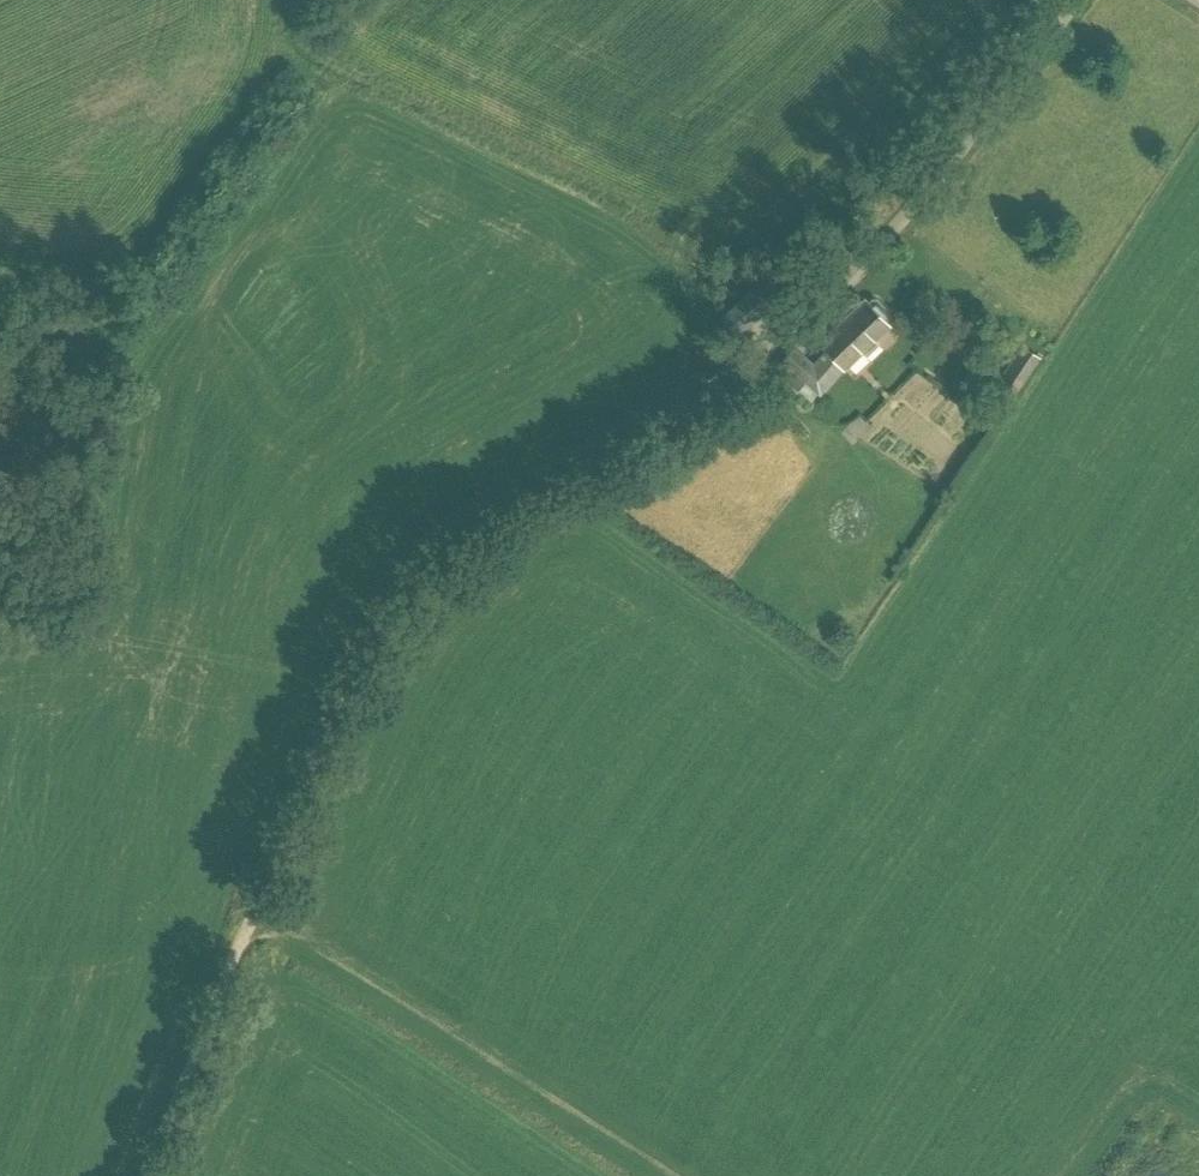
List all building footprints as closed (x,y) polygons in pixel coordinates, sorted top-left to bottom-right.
[(735,337),(782,295),(765,276),(718,318),(735,337)] [(890,313),(876,298),(868,298),(865,301),(864,299),(820,343),(828,350),(813,365),(794,349),(768,379),(790,398),(805,380),(819,393),(842,365),(845,369),(863,352),(866,355),(877,344),(874,340),(889,325),(886,322),(889,319),(890,313)] [(1015,396),(1041,357),(1021,344),(996,383),(1015,396)]
